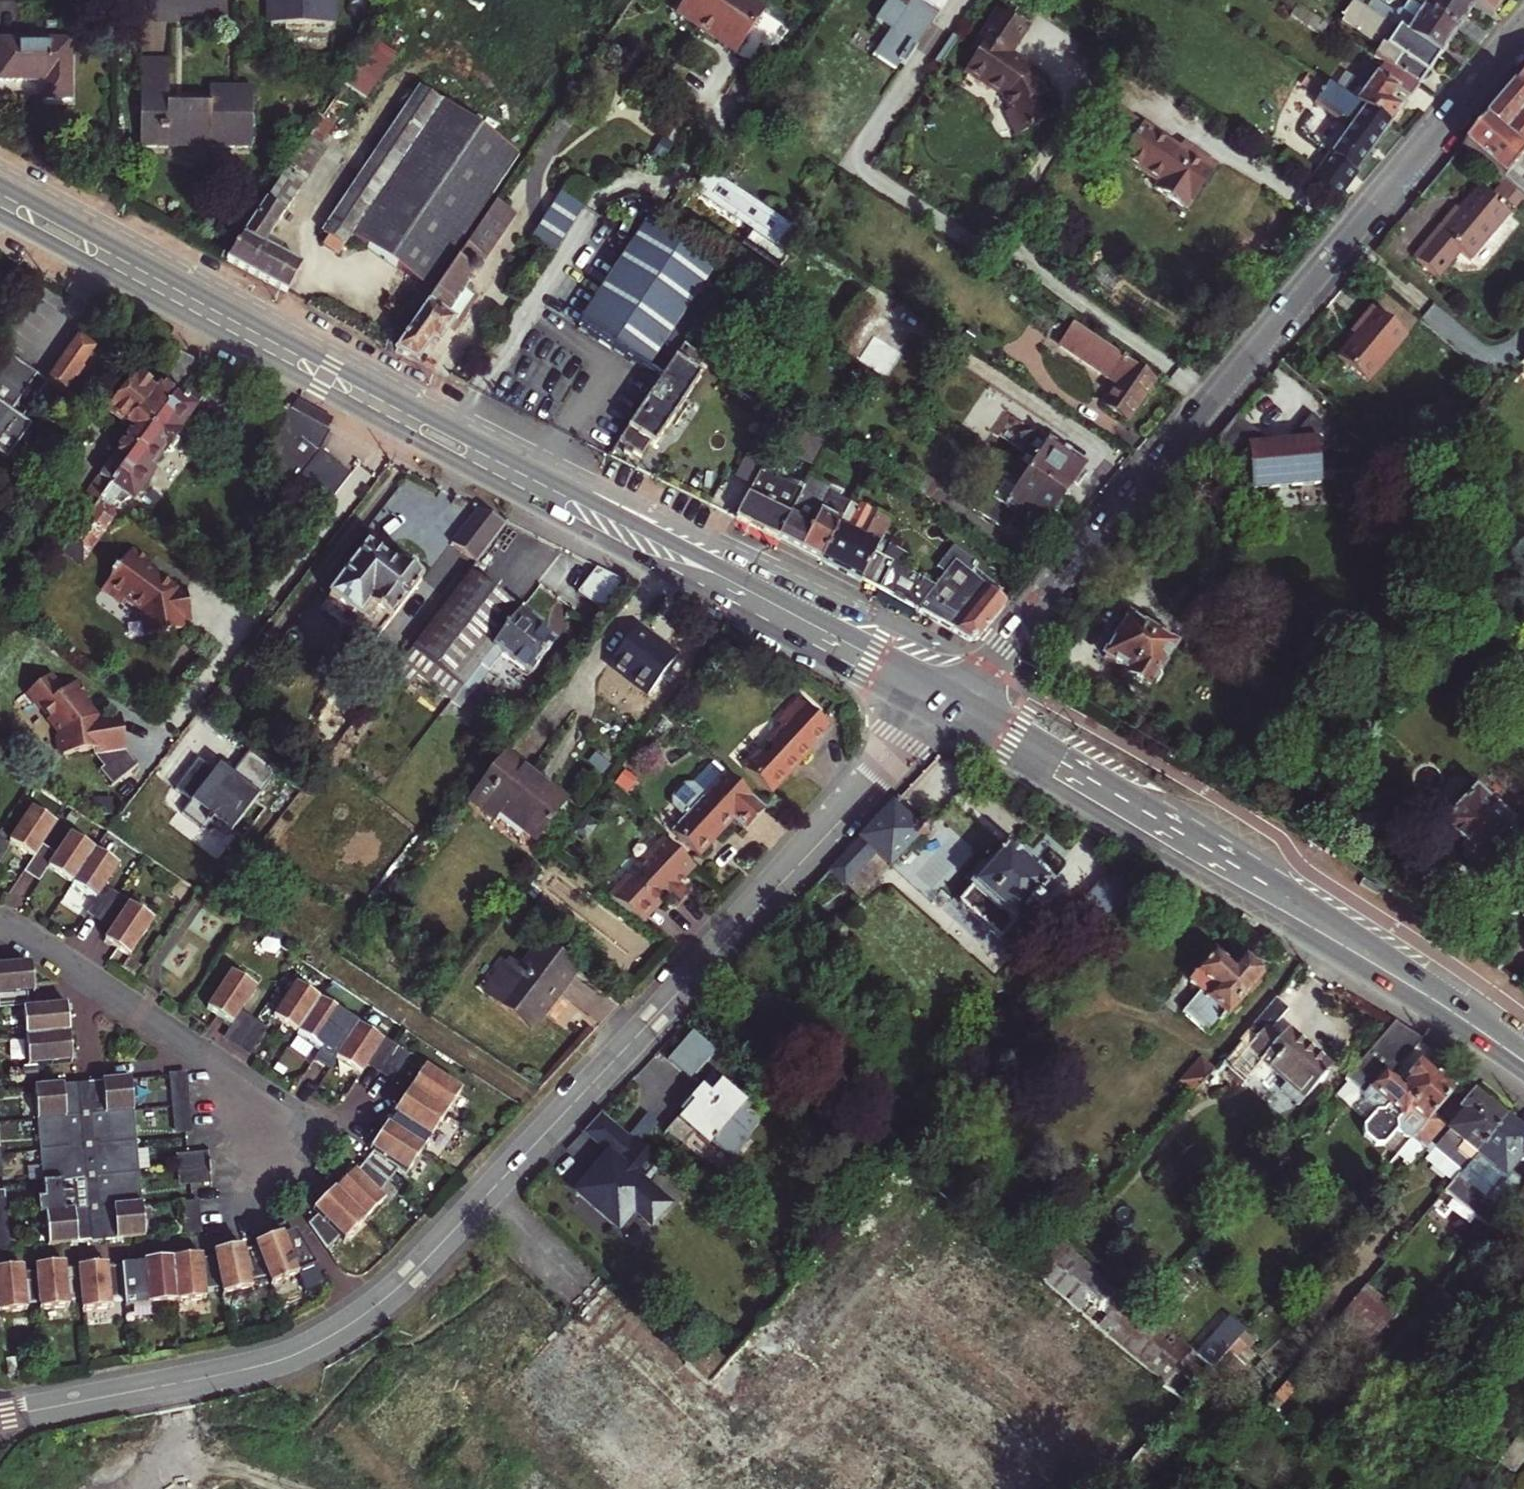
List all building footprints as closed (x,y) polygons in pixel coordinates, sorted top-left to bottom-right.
[(274,22),(334,22),(334,0),(273,0),(274,22)] [(682,17),(717,38),(725,37),(726,45),(744,56),(770,14),(748,0),(693,0),(682,17)] [(884,17),(897,26),(880,51),(905,67),(950,0),(895,0),(884,17)] [(1371,10),(1356,0),(1351,0),(1341,15),(1344,17),(1341,20),(1351,27),(1354,24),(1356,25),(1353,28),(1359,32),(1361,29),(1373,37),(1373,42),(1378,45),(1373,53),(1420,85),(1439,56),(1371,10)] [(1371,10),(1439,56),(1457,31),(1422,7),(1415,17),(1402,8),(1397,9),(1395,12),(1378,0),(1371,10)] [(1467,0),(1411,0),(1422,7),(1457,31),(1474,5),(1467,0)] [(1474,5),(1493,17),(1504,0),(1467,0),(1474,5)] [(1299,4),(1291,15),(1321,36),(1329,24),(1299,4)] [(989,24),(992,26),(1001,13),(998,11),(989,24)] [(1001,13),(992,26),(973,54),(977,56),(967,72),(1006,98),(1012,112),(1008,113),(1019,137),(1045,125),(1034,102),(1047,96),(1036,73),(1028,67),(1024,68),(1018,64),(1017,61),(1011,56),(1027,31),(1001,13)] [(74,38),(0,37),(0,47),(0,79),(47,80),(48,97),(73,97),(74,38)] [(400,53),(376,37),(362,58),(346,83),(358,91),(380,59),(391,66),(400,53)] [(1411,97),(1420,85),(1373,53),(1356,77),(1347,71),(1334,88),(1391,126),(1403,109),(1393,101),(1400,90),(1411,97)] [(171,57),(144,57),(144,145),(171,145),(171,140),(212,141),(212,145),(254,146),(255,86),(212,85),(212,99),(171,99),(171,57)] [(1508,92),(1523,106),(1523,72),(1508,92)] [(328,243),(343,253),(357,232),(434,284),(523,151),(423,84),(325,228),(333,234),(328,243)] [(1339,199),(1391,126),(1334,88),(1329,84),(1316,104),(1349,127),(1320,168),(1289,147),(1281,160),(1339,199)] [(1460,150),(1523,204),(1523,106),(1508,92),(1460,150)] [(1182,147),(1116,102),(1093,136),(1157,180),(1154,185),(1186,206),(1215,163),(1185,143),(1182,147)] [(338,124),(324,115),(227,259),(290,292),(305,262),(267,242),(330,148),(324,144),(338,124)] [(789,252),(803,231),(711,169),(696,190),(789,252)] [(1458,210),(1417,257),(1440,277),(1461,254),(1469,261),(1508,215),(1480,191),(1461,211),(1458,210)] [(512,210),(498,200),(398,348),(419,359),(433,338),(441,343),(457,319),(450,314),(476,276),(480,275),(483,272),(483,268),(480,265),(487,255),(482,252),(491,251),(514,219),(512,210)] [(685,344),(730,278),(648,223),(581,325),(662,379),(685,344)] [(1405,337),(1372,309),(1352,335),(1355,338),(1337,358),(1367,383),(1405,337)] [(1074,323),(1060,344),(1118,384),(1105,403),(1128,419),(1156,379),(1074,323)] [(95,351),(78,339),(48,380),(44,386),(41,390),(58,404),(95,351)] [(662,379),(620,440),(642,454),(651,441),(654,443),(701,375),(698,373),(707,359),(685,344),(662,379)] [(0,370),(0,409),(19,421),(41,390),(44,386),(7,360),(0,370)] [(99,503),(174,400),(158,389),(154,394),(133,379),(108,413),(132,430),(86,494),(99,503)] [(99,503),(88,518),(105,531),(111,523),(115,518),(114,508),(117,505),(124,506),(127,502),(133,506),(156,475),(151,471),(161,457),(165,458),(180,437),(180,431),(194,411),(176,397),(174,400),(99,503)] [(7,461),(29,428),(19,421),(0,409),(0,456),(7,461)] [(330,434),(286,410),(258,462),(323,513),(351,477),(319,453),(330,434)] [(1268,445),(1235,417),(1212,444),(1235,463),(1238,460),(1249,468),(1251,491),(1316,485),(1314,463),(1335,438),(1310,417),(1287,444),(1268,445)] [(1086,466),(1039,435),(1039,434),(1021,435),(1022,453),(1015,464),(1022,468),(1064,497),(1086,466)] [(942,486),(909,463),(899,478),(932,501),(942,486)] [(791,512),(779,537),(823,559),(851,500),(842,494),(847,483),(814,466),(791,512)] [(1043,529),(1064,497),(1022,468),(1001,500),(997,497),(985,514),(1012,533),(1024,516),(1043,529)] [(779,537),(791,512),(749,492),(736,516),(779,537)] [(851,500),(823,559),(867,581),(880,553),(877,551),(880,543),(873,538),(885,514),(861,501),(859,503),(851,500)] [(478,513),(451,548),(475,566),(505,526),(478,513)] [(892,518),(885,514),(873,538),(880,543),(892,518)] [(88,518),(61,555),(78,568),(105,531),(88,518)] [(981,636),(1009,603),(953,571),(958,560),(932,546),(920,570),(932,576),(924,592),(888,573),(881,588),(972,638),(981,636)] [(133,550),(102,592),(121,606),(125,601),(141,612),(144,637),(182,632),(181,623),(190,622),(187,592),(177,593),(177,591),(157,576),(155,576),(147,571),(152,565),(133,550)] [(393,571),(366,550),(327,601),(356,623),(354,626),(356,638),(363,644),(376,642),(421,584),(397,566),(393,571)] [(894,561),(880,553),(867,581),(881,588),(888,573),(894,561)] [(598,569),(582,591),(606,603),(622,581),(598,569)] [(460,710),(488,675),(499,660),(521,676),(527,681),(554,647),(537,634),(541,629),(469,574),(390,677),(407,691),(417,677),(460,710)] [(1174,645),(1130,619),(1105,661),(1131,676),(1129,679),(1149,691),(1151,688),(1157,686),(1160,680),(1158,673),(1174,645)] [(678,655),(638,627),(610,665),(650,694),(678,655)] [(509,692),(521,676),(499,660),(488,675),(509,692)] [(77,684),(63,695),(50,679),(30,695),(62,734),(62,737),(58,738),(60,753),(65,752),(66,756),(97,752),(98,757),(106,766),(101,770),(114,787),(140,766),(128,752),(123,718),(99,721),(98,718),(86,703),(88,700),(87,697),(77,684)] [(826,731),(796,702),(775,726),(780,731),(742,772),(770,798),(809,755),(806,752),(826,731)] [(277,775),(250,754),(232,777),(220,767),(215,774),(199,762),(176,792),(192,804),(183,815),(205,833),(210,826),(227,839),(277,775)] [(566,802),(505,757),(468,805),(492,825),(499,817),(534,843),(566,802)] [(766,814),(726,777),(671,836),(699,862),(733,826),(745,837),(766,814)] [(1495,846),(1513,825),(1474,789),(1439,826),(1460,847),(1456,851),(1491,883),(1510,860),(1495,846)] [(905,816),(893,804),(811,891),(826,905),(862,868),(867,873),(879,860),(889,870),(918,839),(928,837),(926,826),(918,828),(905,816)] [(32,859),(41,846),(55,827),(31,810),(9,843),(32,859)] [(71,885),(94,853),(70,837),(56,857),(41,846),(32,859),(23,872),(38,883),(48,869),(71,885)] [(1053,883),(1011,845),(961,901),(1003,939),(1030,908),(1037,914),(1044,902),(1040,898),(1053,883)] [(667,848),(629,890),(648,908),(655,915),(665,905),(676,915),(688,902),(677,892),(694,874),(667,848)] [(116,896),(104,888),(117,869),(94,853),(71,885),(96,901),(87,915),(98,923),(116,896)] [(648,908),(629,890),(618,901),(638,919),(648,908)] [(98,923),(111,932),(104,942),(129,959),(153,924),(128,906),(129,905),(116,896),(98,923)] [(578,973),(539,943),(492,1005),(532,1035),(578,973)] [(1263,973),(1246,958),(1235,972),(1215,955),(1190,983),(1207,996),(1194,1011),(1215,1029),(1263,973)] [(0,968),(0,1012),(23,1010),(28,1009),(26,996),(32,995),(29,965),(0,968)] [(231,1027),(223,1040),(236,1049),(253,1023),(240,1013),(255,991),(231,976),(207,1010),(231,1027)] [(274,1019),(297,1034),(318,1003),(295,987),(274,1019)] [(330,1038),(343,1019),(318,1003),(297,1034),(321,1051),(312,1064),(327,1074),(336,1060),(345,1048),(330,1038)] [(66,1006),(28,1009),(23,1010),(26,1040),(68,1036),(66,1006)] [(1399,1129),(1400,1130),(1409,1137),(1415,1137),(1435,1115),(1457,1089),(1438,1072),(1436,1076),(1422,1063),(1411,1075),(1412,1076),(1404,1085),(1391,1073),(1421,1039),(1389,1018),(1342,1073),(1366,1094),(1366,1101),(1377,1111),(1365,1126),(1365,1135),(1377,1145),(1386,1144),(1399,1129)] [(253,1023),(236,1049),(248,1057),(265,1031),(253,1023)] [(1334,1067),(1291,1028),(1283,1038),(1270,1026),(1250,1049),(1243,1042),(1223,1064),(1246,1084),(1265,1063),(1306,1099),(1334,1067)] [(366,1067),(378,1074),(395,1049),(384,1041),(382,1043),(358,1028),(345,1048),(336,1060),(360,1076),(366,1067)] [(694,1031),(669,1060),(692,1080),(718,1051),(694,1031)] [(70,1065),(68,1036),(26,1040),(28,1068),(70,1065)] [(378,1074),(391,1082),(408,1057),(395,1049),(378,1074)] [(1192,1091),(1214,1066),(1203,1056),(1182,1082),(1192,1091)] [(426,1070),(410,1094),(444,1117),(460,1093),(426,1070)] [(693,1103),(670,1131),(687,1145),(696,1134),(711,1146),(715,1142),(735,1158),(752,1138),(750,1136),(761,1124),(748,1113),(753,1107),(714,1074),(696,1096),(698,1097),(700,1099),(695,1105),(693,1103)] [(186,1077),(169,1078),(172,1111),(189,1109),(186,1077)] [(83,1086),(85,1118),(131,1114),(128,1082),(83,1086)] [(35,1090),(38,1122),(85,1118),(83,1086),(35,1090)] [(1464,1172),(1507,1120),(1474,1093),(1459,1111),(1464,1114),(1436,1148),(1464,1172)] [(397,1121),(391,1131),(414,1146),(420,1137),(428,1142),(444,1117),(410,1094),(394,1118),(397,1121)] [(189,1109),(172,1111),(174,1136),(191,1135),(189,1109)] [(615,1158),(632,1137),(603,1112),(583,1133),(610,1156),(611,1154),(615,1158)] [(131,1114),(85,1118),(88,1149),(134,1145),(131,1114)] [(1446,1124),(1435,1115),(1415,1137),(1405,1149),(1402,1153),(1414,1162),(1446,1124)] [(38,1122),(41,1153),(88,1149),(85,1118),(38,1122)] [(1517,1201),(1523,1191),(1523,1182),(1512,1172),(1521,1162),(1523,1165),(1523,1164),(1523,1134),(1507,1120),(1464,1172),(1447,1192),(1493,1230),(1517,1201)] [(388,1184),(398,1171),(406,1177),(422,1152),(414,1146),(391,1131),(387,1128),(371,1153),(373,1154),(365,1166),(388,1184)] [(664,1164),(632,1137),(615,1158),(611,1154),(610,1156),(579,1192),(616,1224),(624,1224),(636,1211),(653,1226),(670,1206),(646,1185),(664,1164)] [(134,1145),(88,1149),(91,1182),(138,1178),(134,1145)] [(91,1182),(88,1149),(41,1153),(44,1185),(91,1182)] [(208,1155),(187,1157),(176,1158),(178,1174),(209,1172),(208,1155)] [(385,1204),(377,1196),(388,1184),(365,1166),(357,1176),(354,1173),(334,1193),(364,1224),(385,1204)] [(210,1186),(209,1172),(178,1174),(179,1188),(210,1186)] [(93,1213),(141,1209),(138,1178),(91,1182),(93,1213)] [(47,1217),(93,1213),(91,1182),(44,1185),(47,1217)] [(326,1253),(338,1241),(343,1245),(364,1224),(334,1193),(313,1215),(317,1219),(309,1227),(326,1253)] [(141,1209),(93,1213),(96,1244),(144,1240),(141,1209)] [(96,1244),(93,1213),(47,1217),(50,1248),(96,1244)] [(5,1220),(5,1217),(0,1218),(0,1252),(8,1252),(5,1220)] [(256,1251),(267,1279),(270,1288),(298,1277),(295,1272),(312,1265),(296,1240),(284,1244),(281,1237),(254,1248),(256,1251)] [(220,1290),(222,1297),(250,1292),(248,1283),(267,1279),(256,1251),(243,1254),(242,1250),(213,1256),(214,1260),(220,1290)] [(202,1258),(172,1261),(176,1304),(206,1300),(205,1292),(220,1290),(214,1260),(202,1261),(202,1258)] [(143,1267),(119,1270),(122,1299),(123,1309),(176,1304),(172,1261),(143,1264),(143,1267)] [(36,1276),(39,1305),(39,1310),(68,1308),(68,1302),(80,1301),(77,1272),(65,1273),(64,1266),(35,1268),(36,1276)] [(77,1272),(80,1301),(81,1312),(110,1310),(109,1301),(122,1299),(119,1270),(107,1271),(106,1267),(77,1270),(77,1272)] [(0,1272),(0,1315),(27,1312),(26,1307),(39,1305),(36,1276),(24,1277),(23,1269),(0,1272)] [(1370,1285),(1342,1317),(1373,1343),(1400,1310),(1370,1285)] [(1202,1358),(1216,1370),(1248,1333),(1234,1320),(1202,1358)] [(1261,1338),(1251,1330),(1248,1333),(1216,1370),(1230,1382),(1236,1375),(1229,1369),(1240,1357),(1248,1364),(1257,1353),(1252,1349),(1261,1338)] [(1297,1387),(1289,1381),(1275,1397),(1284,1403),(1297,1387)] [(1519,1437),(1513,1446),(1502,1460),(1518,1472),(1523,1465),(1523,1440),(1519,1437)] [(1502,1460),(1513,1446),(1505,1440),(1487,1463),(1495,1469),(1502,1460)]
